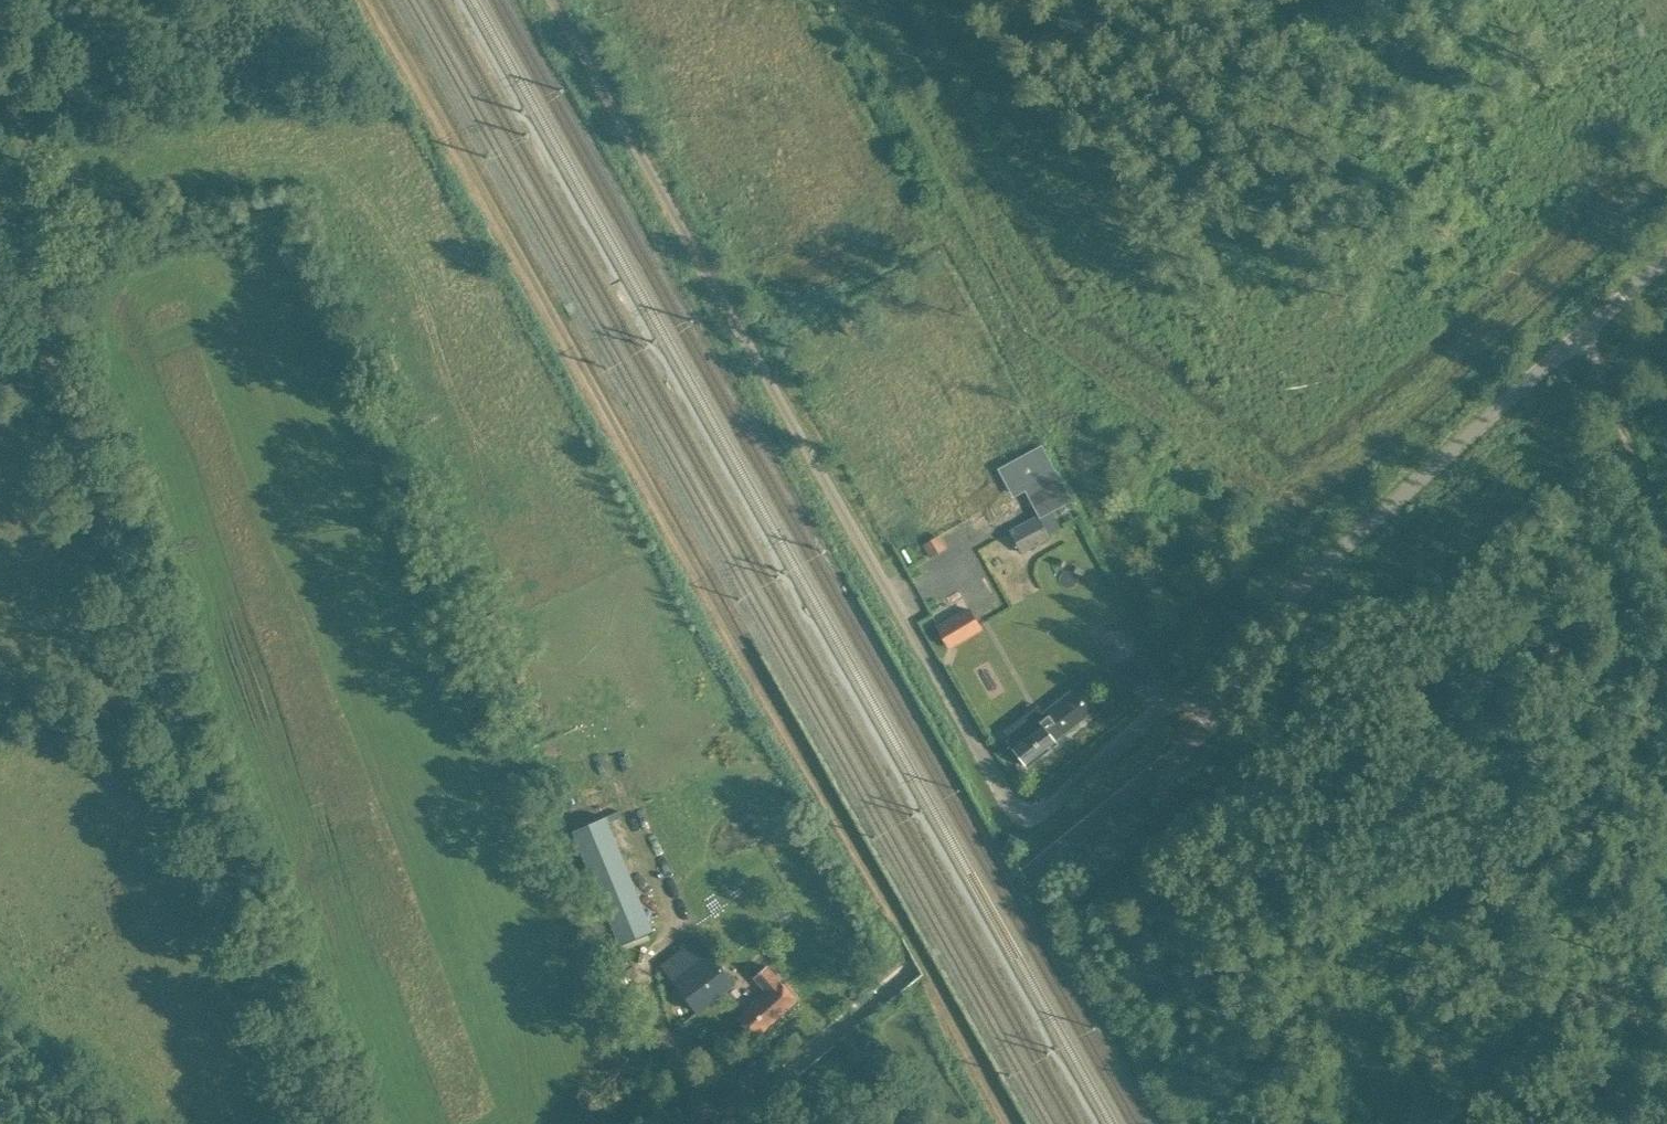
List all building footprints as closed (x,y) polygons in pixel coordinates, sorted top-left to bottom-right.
[(1044,445),(1004,466),(1017,491),(1057,469),(1044,445)] [(1039,514),(1010,529),(1022,552),(1051,536),(1050,534),(1050,533),(1039,514)] [(926,555),(944,546),(937,531),(919,540),(926,555)] [(969,607),(940,625),(952,644),(981,627),(979,623),(971,609),(969,607)] [(1114,660),(1119,657),(1137,648),(1125,625),(1102,636),(1114,660)] [(1143,660),(1122,659),(1120,689),(1141,690),(1143,660)] [(1026,712),(1003,729),(1005,731),(1013,742),(1012,743),(1028,765),(1058,742),(1054,736),(1061,730),(1063,732),(1092,710),(1078,692),(1075,688),(1045,711),(1048,715),(1035,724),(1026,712)] [(606,815),(573,829),(575,833),(621,943),(646,932),(654,929),(606,815)] [(660,962),(698,1011),(735,982),(697,933),(660,962)] [(767,990),(738,1017),(756,1037),(798,998),(780,979),(780,978),(767,964),(754,976),(767,990)]
